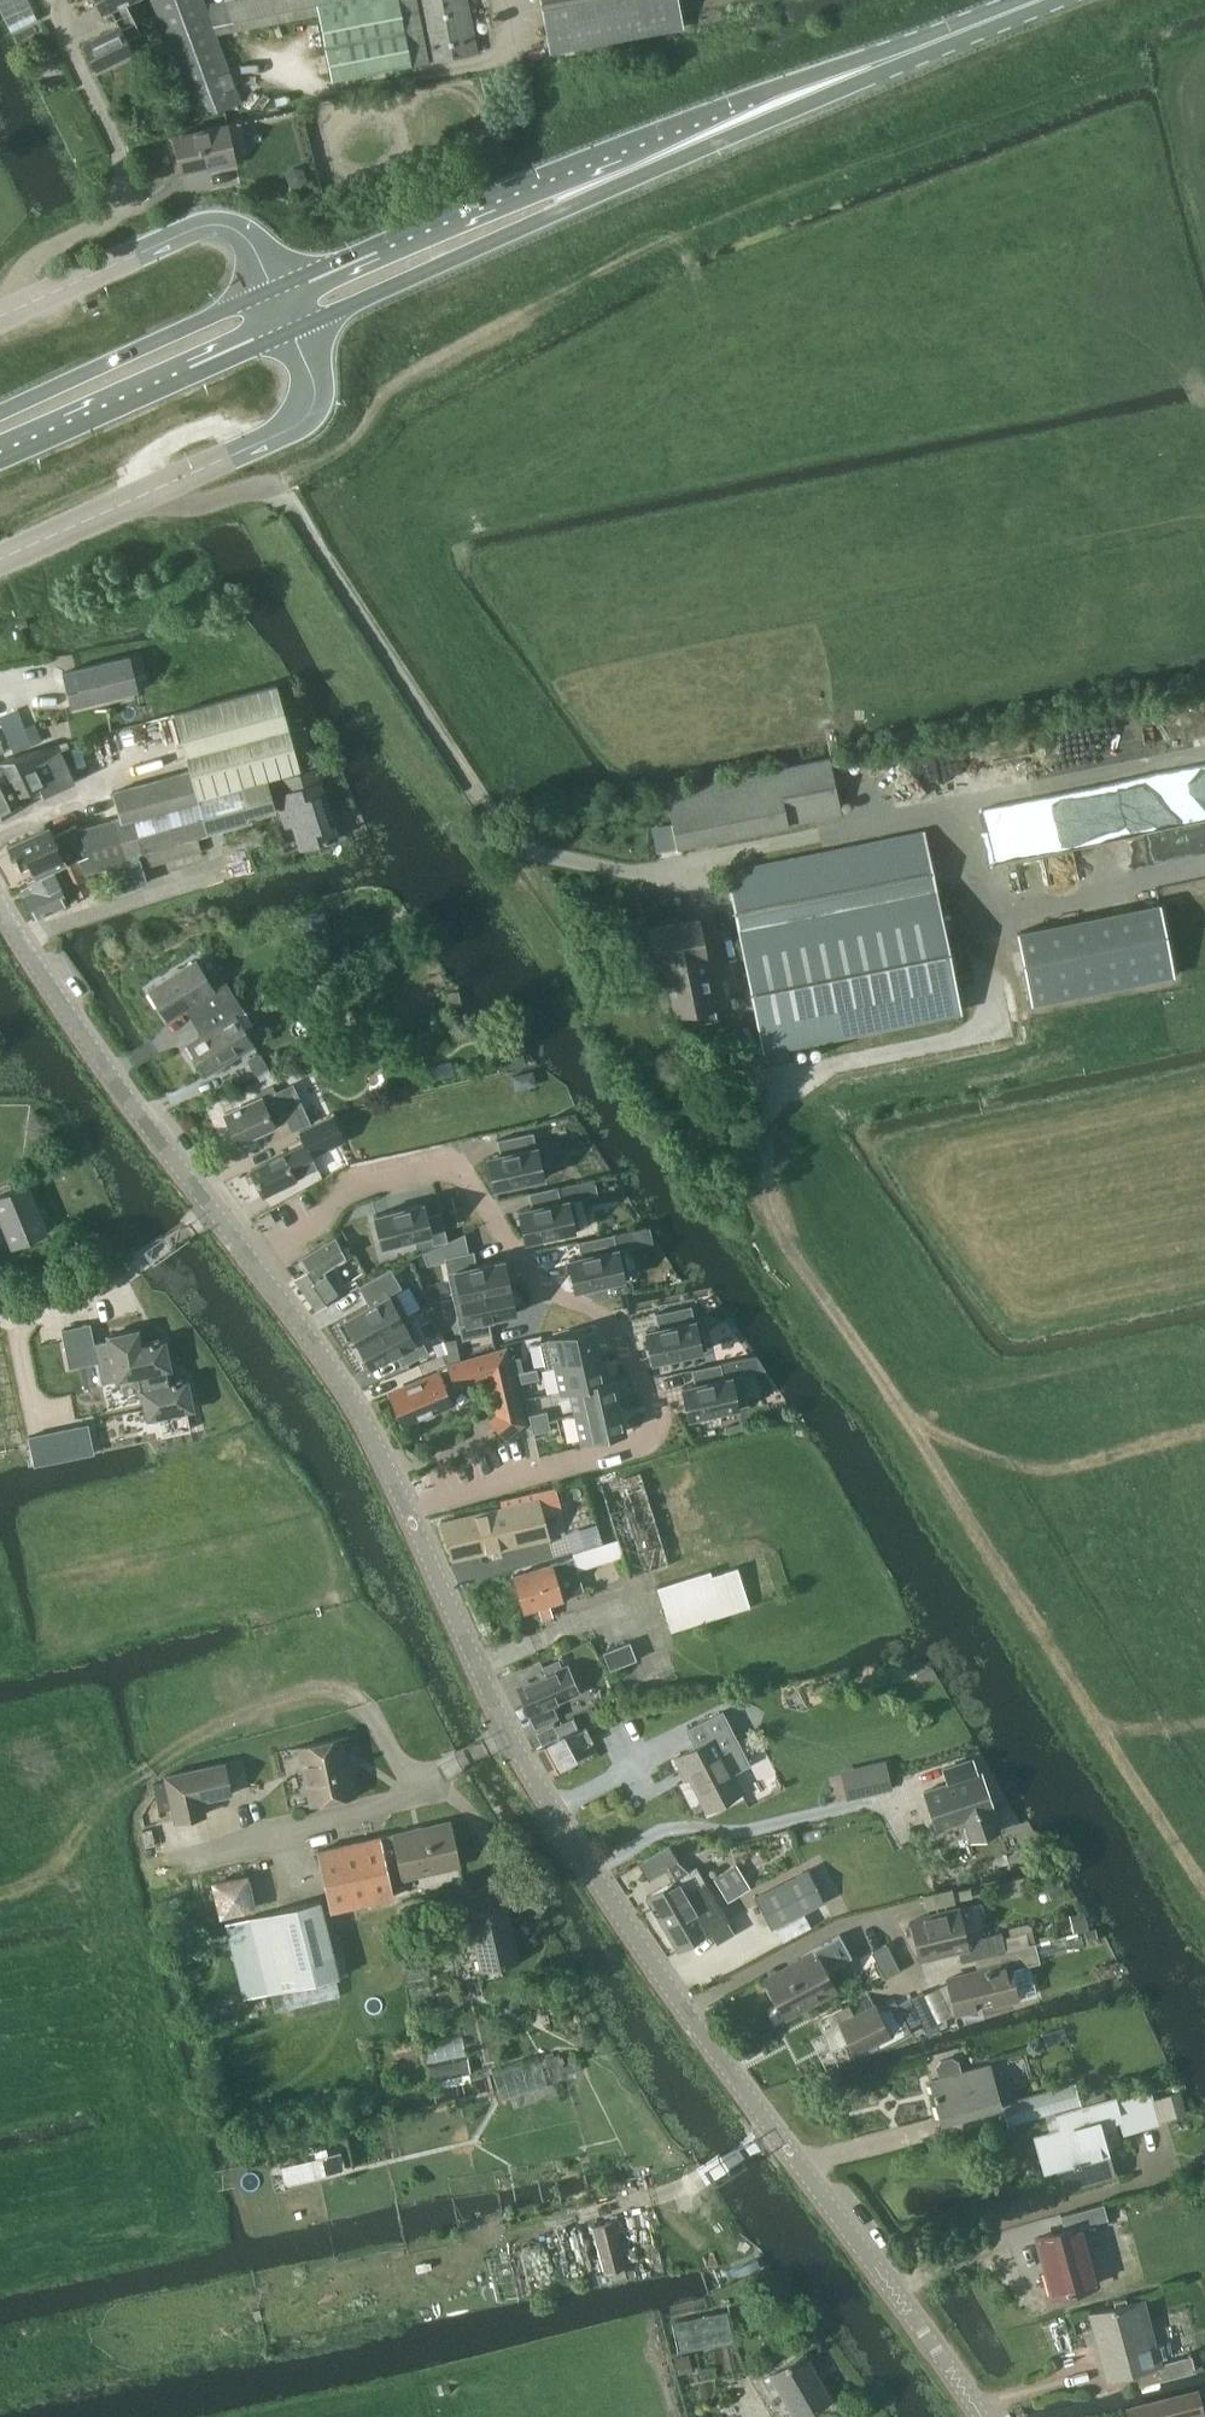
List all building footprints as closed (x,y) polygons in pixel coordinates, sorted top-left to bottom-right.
[(37,19),(28,0),(0,0),(0,10),(11,32),(37,19)] [(126,2),(130,0),(97,0),(103,12),(112,8),(126,2)] [(216,34),(205,3),(204,0),(151,0),(195,118),(241,101),(216,34)] [(205,3),(216,34),(319,13),(332,80),(476,51),(466,0),(218,0),(205,3)] [(678,0),(540,0),(550,51),(683,26),(678,0)] [(140,31),(126,2),(112,8),(120,25),(83,43),(96,69),(134,51),(127,38),(140,31)] [(227,124),(174,136),(182,173),(236,161),(227,124)] [(294,169),(287,177),(291,187),(302,189),(309,181),(305,170),(294,169)] [(277,685),(174,714),(190,769),(198,797),(268,778),(300,769),(316,764),(306,725),(289,730),(277,685)] [(32,746),(16,710),(0,717),(0,724),(12,751),(32,746)] [(57,745),(43,749),(20,755),(34,786),(38,784),(43,795),(76,780),(57,745)] [(34,786),(20,755),(0,761),(0,814),(34,799),(30,788),(34,786)] [(831,758),(779,768),(790,824),(842,813),(831,758)] [(114,790),(121,816),(129,814),(140,853),(199,837),(208,834),(198,797),(190,769),(114,790)] [(301,847),(336,836),(315,769),(285,778),(289,792),(278,796),(285,817),(291,815),(301,847)] [(278,811),(268,778),(198,797),(208,834),(253,822),(252,818),(278,811)] [(79,828),(87,845),(93,870),(141,858),(140,853),(129,814),(121,816),(79,828)] [(32,865),(37,875),(37,877),(78,858),(84,872),(93,870),(87,845),(79,828),(77,823),(53,834),(49,825),(9,844),(13,853),(12,854),(14,860),(16,859),(21,870),(32,865)] [(672,824),(660,826),(665,849),(676,847),(672,824)] [(764,1051),(767,1051),(960,1011),(923,831),(727,871),(743,949),(764,1051)] [(203,852),(199,837),(140,853),(141,858),(144,868),(203,852)] [(75,896),(92,889),(84,872),(78,858),(37,877),(37,875),(29,879),(28,879),(31,884),(24,888),(27,894),(25,895),(34,915),(68,900),(75,896)] [(1160,902),(1017,931),(1032,1004),(1174,975),(1160,902)] [(326,912),(311,916),(315,933),(331,928),(326,912)] [(715,1006),(708,969),(706,958),(707,958),(699,917),(649,928),(657,968),(665,966),(675,1014),(715,1006)] [(185,1010),(193,1023),(234,996),(225,983),(214,990),(196,961),(150,990),(169,1020),(185,1010)] [(461,1004),(457,991),(444,994),(447,1007),(461,1004)] [(235,1015),(242,1010),(234,996),(193,1023),(201,1035),(188,1043),(207,1074),(254,1045),(235,1015)] [(521,1043),(497,1048),(501,1069),(525,1064),(521,1043)] [(516,1091),(537,1086),(533,1071),(512,1076),(516,1091)] [(293,1085),(277,1092),(274,1085),(259,1092),(262,1097),(225,1114),(238,1142),(275,1126),(274,1124),(289,1117),(294,1128),(309,1121),(293,1085)] [(345,1140),(335,1121),(332,1113),(298,1129),(305,1144),(284,1154),(252,1169),(264,1195),(297,1179),(317,1169),(311,1156),(322,1151),(345,1140)] [(500,1152),(486,1155),(494,1190),(512,1186),(512,1188),(526,1185),(526,1183),(545,1178),(545,1177),(550,1176),(543,1144),(539,1145),(538,1144),(537,1144),(534,1131),(497,1139),(500,1152)] [(46,1231),(27,1185),(0,1196),(0,1215),(1,1214),(13,1245),(46,1231)] [(531,1206),(518,1208),(525,1242),(543,1238),(544,1240),(557,1238),(557,1235),(576,1231),(576,1229),(581,1228),(574,1198),(570,1199),(569,1197),(561,1199),(558,1186),(528,1192),(531,1206)] [(425,1201),(373,1214),(381,1247),(431,1235),(433,1244),(448,1241),(449,1240),(441,1211),(428,1214),(425,1201)] [(448,1241),(424,1253),(428,1265),(446,1261),(445,1256),(470,1251),(466,1232),(449,1240),(448,1241)] [(581,1254),(568,1257),(575,1291),(593,1287),(593,1289),(607,1286),(606,1284),(626,1279),(626,1278),(631,1277),(624,1247),(619,1248),(619,1246),(617,1246),(614,1233),(578,1241),(581,1254)] [(295,1279),(315,1308),(316,1308),(336,1294),(346,1287),(345,1285),(331,1264),(346,1254),(335,1237),(300,1260),(307,1271),(295,1279)] [(470,1251),(445,1256),(446,1261),(448,1269),(454,1298),(511,1286),(505,1257),(477,1263),(474,1250),(470,1251)] [(368,1303),(344,1317),(358,1342),(409,1315),(396,1290),(402,1287),(392,1268),(359,1286),(368,1303)] [(511,1286),(454,1298),(460,1326),(462,1339),(492,1333),(490,1320),(517,1314),(511,1286)] [(658,1326),(644,1329),(652,1363),(703,1352),(703,1350),(708,1349),(701,1318),(697,1319),(696,1318),(694,1318),(691,1305),(655,1313),(658,1326)] [(409,1315),(358,1342),(371,1368),(396,1354),(402,1366),(429,1351),(423,1340),(409,1315)] [(111,1428),(101,1382),(93,1344),(92,1338),(8,1355),(0,1327),(0,1451),(111,1428)] [(121,1378),(124,1392),(142,1389),(139,1375),(167,1369),(171,1369),(165,1338),(142,1343),(139,1329),(108,1335),(110,1340),(93,1344),(101,1382),(121,1378)] [(550,1340),(541,1342),(547,1367),(556,1365),(603,1355),(598,1329),(550,1340)] [(504,1436),(505,1437),(508,1434),(523,1423),(523,1422),(513,1375),(509,1360),(506,1347),(448,1364),(438,1368),(439,1372),(446,1389),(454,1387),(487,1377),(496,1415),(491,1419),(504,1436)] [(603,1355),(556,1365),(561,1390),(571,1388),(609,1380),(603,1355)] [(518,1358),(509,1360),(513,1375),(520,1373),(522,1372),(518,1358)] [(694,1382),(681,1385),(688,1419),(706,1415),(706,1418),(720,1414),(720,1412),(740,1408),(739,1406),(750,1404),(743,1373),(733,1376),(732,1374),(724,1376),(721,1363),(692,1369),(694,1382)] [(187,1378),(170,1381),(167,1369),(139,1375),(142,1389),(148,1418),(194,1408),(187,1378)] [(537,1369),(520,1373),(522,1383),(539,1379),(537,1369)] [(446,1389),(439,1372),(390,1393),(403,1423),(421,1416),(424,1417),(433,1413),(434,1410),(452,1403),(446,1389)] [(609,1380),(571,1388),(576,1414),(623,1403),(618,1378),(609,1380)] [(623,1403),(576,1414),(582,1439),(629,1429),(623,1403)] [(547,1410),(529,1414),(531,1424),(549,1420),(547,1410)] [(549,1420),(531,1424),(533,1433),(551,1429),(549,1420)] [(618,1539),(624,1556),(630,1577),(669,1565),(641,1474),(602,1486),(618,1539)] [(442,1524),(454,1559),(455,1560),(550,1537),(541,1501),(442,1524)] [(574,1559),(514,1577),(525,1611),(538,1607),(550,1603),(585,1593),(578,1570),(624,1556),(618,1539),(604,1543),(572,1554),(574,1559)] [(750,1606),(738,1566),(712,1575),(710,1571),(658,1588),(665,1610),(671,1631),(750,1606)] [(630,1641),(604,1651),(610,1669),(637,1659),(630,1641)] [(555,1661),(543,1666),(547,1674),(558,1669),(555,1661)] [(558,1716),(553,1705),(581,1694),(571,1666),(518,1686),(535,1726),(558,1716)] [(696,1747),(675,1757),(682,1771),(686,1769),(708,1810),(742,1793),(732,1774),(751,1764),(723,1710),(708,1717),(686,1728),(696,1747)] [(551,1773),(576,1760),(573,1755),(594,1743),(586,1727),(579,1730),(572,1718),(555,1727),(554,1725),(542,1732),(542,1733),(537,1735),(543,1746),(538,1748),(551,1773)] [(311,1803),(356,1793),(344,1737),(299,1746),(311,1803)] [(950,1782),(980,1772),(975,1759),(946,1768),(950,1782)] [(167,1780),(154,1783),(160,1810),(172,1807),(175,1820),(205,1813),(202,1800),(230,1794),(224,1763),(166,1775),(167,1780)] [(886,1764),(843,1774),(848,1796),(891,1786),(886,1764)] [(981,1772),(924,1791),(937,1829),(964,1820),(971,1840),(999,1831),(992,1810),(993,1810),(981,1772)] [(395,1896),(392,1881),(460,1865),(450,1821),(318,1851),(331,1910),(395,1896)] [(152,1828),(142,1830),(146,1846),(156,1844),(152,1828)] [(648,1898),(664,1924),(713,1894),(698,1868),(691,1872),(679,1862),(670,1847),(641,1865),(650,1880),(670,1868),(677,1881),(648,1898)] [(751,1886),(736,1863),(713,1878),(727,1901),(751,1886)] [(809,1870),(756,1897),(773,1929),(825,1901),(809,1870)] [(221,1914),(254,1907),(247,1876),(214,1884),(221,1914)] [(1059,1876),(1044,1883),(1052,1898),(1066,1891),(1059,1876)] [(951,1893),(923,1900),(926,1914),(972,1903),(970,1893),(953,1898),(951,1893)] [(728,1921),(729,1920),(713,1894),(664,1924),(679,1950),(711,1931),(718,1943),(735,1933),(728,1921)] [(248,1917),(233,1921),(251,1993),(266,1990),(267,1992),(273,1991),(277,2008),(340,1992),(336,1975),(338,1975),(332,1954),(328,1937),(320,1900),(248,1917)] [(474,1937),(452,1942),(461,1982),(501,1972),(499,1964),(519,1959),(507,1907),(470,1916),(474,1937)] [(961,1963),(975,1960),(974,1960),(1007,1951),(1036,1943),(1033,1926),(1029,1923),(1009,1927),(1012,1936),(1004,1938),(1002,1932),(967,1941),(959,1910),(911,1922),(920,1958),(958,1950),(961,1963)] [(1085,1911),(1070,1915),(1074,1931),(1089,1928),(1085,1911)] [(816,1949),(818,1954),(767,1982),(785,2016),(836,1988),(828,1974),(855,1960),(842,1935),(816,1949)] [(977,1973),(949,1979),(957,2013),(1038,1994),(1031,1966),(1041,1963),(1036,1943),(1007,1951),(974,1960),(975,1960),(977,1973)] [(872,1952),(885,1977),(900,1970),(887,1944),(872,1952)] [(910,1998),(926,2030),(939,2024),(924,1992),(910,1998)] [(912,2032),(896,1999),(878,2009),(870,1993),(822,2017),(824,2020),(821,2021),(820,2023),(819,2025),(832,2050),(850,2041),(855,2051),(875,2041),(879,2048),(912,2032)] [(431,2021),(420,2023),(422,2034),(433,2032),(431,2021)] [(547,2069),(544,2070),(548,2084),(553,2082),(568,2078),(560,2053),(546,2057),(549,2068),(547,2068),(547,2069)] [(940,2079),(930,2081),(940,2122),(1000,2107),(990,2066),(961,2073),(958,2061),(952,2058),(940,2061),(937,2066),(940,2079)] [(1074,2083),(1001,2103),(1007,2123),(1079,2103),(1074,2083)] [(1180,2091),(1160,2096),(1166,2118),(1186,2112),(1180,2091)] [(1058,2129),(1033,2136),(1044,2172),(1056,2169),(1062,2191),(1114,2175),(1099,2127),(1119,2121),(1123,2134),(1159,2122),(1150,2092),(1118,2101),(1117,2097),(1101,2101),(1081,2107),(1055,2115),(1058,2129)] [(307,2164),(246,2178),(250,2196),(311,2183),(307,2164)] [(1081,2226),(1108,2219),(1104,2204),(1061,2215),(1065,2230),(1038,2237),(1054,2296),(1097,2285),(1081,2226)] [(627,2267),(615,2220),(592,2226),(604,2273),(627,2267)] [(745,2271),(760,2268),(756,2257),(742,2264),(739,2265),(742,2272),(745,2271)] [(1109,2378),(1136,2371),(1140,2386),(1196,2371),(1192,2355),(1155,2365),(1137,2301),(1091,2313),(1109,2378)] [(763,2377),(771,2391),(779,2386),(797,2416),(799,2416),(831,2398),(805,2353),(763,2377)] [(1128,2410),(1130,2416),(1185,2416),(1204,2412),(1199,2391),(1128,2410)]
